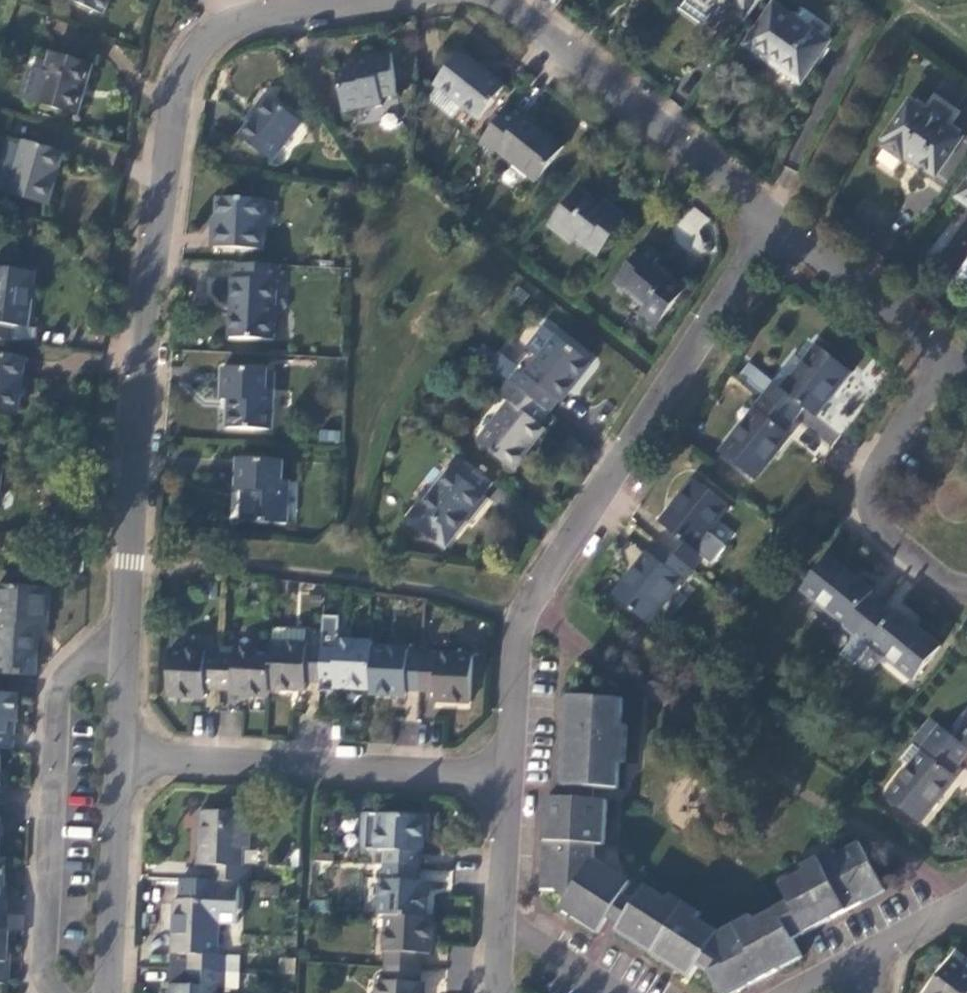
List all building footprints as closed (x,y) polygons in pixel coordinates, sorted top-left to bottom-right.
[(103,15),(109,0),(69,0),(103,15)] [(711,12),(693,0),(687,0),(680,8),(702,24),(711,12)] [(744,21),(759,0),(693,0),(711,12),(724,22),(731,12),(744,21)] [(825,42),(772,5),(745,46),(798,82),(825,42)] [(356,68),(336,72),(342,111),(381,107),(380,99),(397,96),(390,50),(354,55),(356,68)] [(77,116),(92,64),(49,51),(43,71),(29,67),(21,96),(34,100),(32,103),(77,116)] [(434,83),(437,85),(461,104),(479,119),(505,86),(459,51),(434,83)] [(461,104),(437,85),(433,91),(433,97),(453,113),(461,104)] [(238,136),(269,160),(299,121),(266,96),(255,109),(257,111),(238,136)] [(927,114),(909,101),(882,139),(885,141),(882,146),(902,160),(905,155),(934,175),(961,137),(943,125),(950,114),(934,102),(927,114)] [(518,119),(505,108),(476,144),(490,156),(496,149),(535,182),(563,147),(522,114),(518,119)] [(47,205),(63,153),(22,141),(6,192),(47,205)] [(955,195),(966,204),(966,178),(955,195)] [(598,205),(576,188),(547,223),(570,242),(574,236),(598,256),(626,219),(603,200),(598,205)] [(258,250),(260,198),(217,196),(216,217),(213,217),(212,248),(258,250)] [(692,205),(676,225),(694,239),(710,219),(692,205)] [(658,259),(641,245),(612,281),(643,306),(635,316),(652,331),(684,290),(653,265),(658,259)] [(957,273),(966,280),(966,258),(957,273)] [(279,266),(234,263),(233,277),(229,277),(227,338),(271,340),(274,281),(278,282),(279,266)] [(11,341),(13,326),(27,328),(35,271),(0,267),(0,339),(11,341)] [(538,359),(526,374),(517,367),(507,381),(546,412),(555,400),(557,402),(589,361),(546,326),(527,350),(538,359)] [(747,364),(737,376),(760,395),(792,420),(802,408),(813,417),(848,371),(815,344),(802,361),(792,353),(771,381),(747,364)] [(23,358),(0,355),(0,410),(15,412),(23,358)] [(264,388),(265,369),(221,367),(219,401),(226,401),(226,428),(270,430),(272,389),(264,388)] [(538,423),(546,412),(507,381),(496,394),(507,403),(475,443),(511,471),(524,454),(522,452),(542,426),(538,423)] [(784,431),(792,420),(760,395),(752,406),(755,408),(718,454),(752,480),(789,434),(784,431)] [(280,479),(281,461),(236,458),(235,491),(243,492),(241,522),(286,524),(288,480),(280,479)] [(481,495),(491,482),(462,458),(451,471),(449,469),(418,508),(416,507),(405,521),(428,539),(431,536),(445,546),(471,513),(474,514),(486,499),(481,495)] [(670,532),(660,544),(691,569),(701,557),(709,563),(723,545),(706,532),(728,507),(694,479),(659,524),(670,532)] [(691,569),(660,544),(651,556),(646,552),(612,597),(646,623),(681,578),(682,580),(691,569)] [(855,637),(880,606),(868,597),(871,592),(826,556),(800,588),(845,626),(843,627),(855,637)] [(37,627),(46,627),(48,589),(0,586),(0,672),(34,675),(37,627)] [(890,615),(880,606),(855,637),(866,646),(868,644),(912,679),(938,648),(894,611),(890,615)] [(271,625),(269,649),(268,688),(305,690),(305,680),(319,681),(321,646),(304,646),(304,627),(271,625)] [(334,648),(321,646),(319,681),(332,682),(332,686),(368,689),(371,646),(371,641),(335,640),(334,648)] [(232,655),(219,654),(217,688),(231,689),(230,694),(268,695),(268,688),(269,649),(233,646),(232,655)] [(371,646),(368,689),(368,692),(406,695),(406,690),(419,691),(421,656),(408,655),(408,649),(371,646)] [(217,688),(219,654),(205,654),(205,651),(168,650),(166,695),(203,697),(203,687),(217,688)] [(434,658),(421,656),(419,691),(433,691),(432,700),(469,703),(472,655),(434,654),(434,658)] [(11,745),(11,731),(6,731),(7,719),(15,720),(17,692),(0,691),(0,745),(11,745)] [(567,785),(592,786),(616,787),(617,762),(623,762),(626,726),(619,726),(620,699),(569,697),(564,785),(567,785)] [(928,736),(958,761),(966,750),(966,724),(955,739),(937,725),(928,736)] [(958,761),(928,736),(918,748),(920,750),(884,796),(917,823),(954,777),(949,772),(958,761)] [(591,799),(592,786),(567,785),(567,798),(546,797),(540,889),(555,890),(565,898),(559,908),(597,933),(607,917),(618,924),(633,900),(623,894),(630,882),(591,859),(592,845),(603,844),(604,800),(591,799)] [(210,881),(251,884),(251,867),(242,867),(242,847),(250,848),(251,813),(198,811),(196,865),(211,866),(210,881)] [(372,863),(383,864),(417,866),(418,852),(421,852),(422,817),(360,813),(358,848),(372,850),(372,863)] [(776,909),(792,938),(884,889),(859,843),(835,854),(833,849),(800,866),(804,872),(780,885),(789,902),(776,909)] [(380,879),(378,915),(384,916),(424,918),(425,880),(415,880),(417,866),(383,864),(382,878),(380,879)] [(618,924),(614,930),(690,976),(697,966),(710,974),(721,992),(731,992),(802,955),(792,938),(776,909),(754,920),(751,915),(716,932),(696,920),(699,914),(669,895),(666,899),(642,885),(633,900),(618,924)] [(186,954),(185,970),(225,972),(226,955),(217,954),(218,901),(173,898),(171,954),(186,954)] [(385,950),(384,965),(418,968),(418,953),(428,954),(430,918),(424,918),(384,916),(382,951),(385,950)] [(951,957),(923,992),(966,992),(966,969),(951,957)] [(384,965),(383,980),(377,979),(376,992),(422,992),(423,982),(417,982),(418,968),(384,965)] [(185,970),(184,985),(170,984),(170,992),(216,992),(216,987),(224,987),(225,972),(185,970)]
